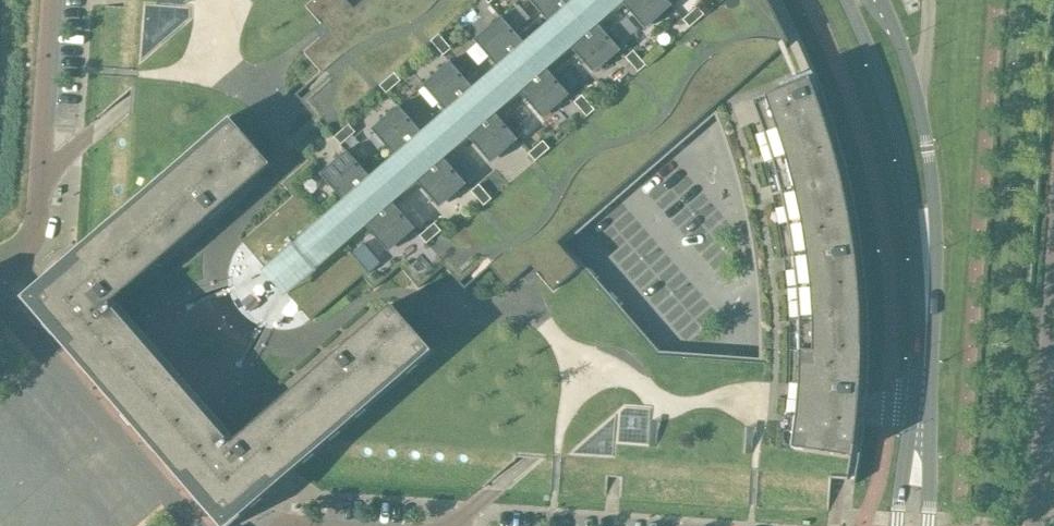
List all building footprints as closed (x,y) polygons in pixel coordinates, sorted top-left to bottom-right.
[(243,300),(243,306),(245,308),(247,310),(252,311),(258,309),(261,314),(260,314),(263,317),(264,316),(266,319),(275,330),(274,330),(259,360),(257,364),(238,389),(236,392),(215,414),(209,419),(203,412),(159,458),(218,525),(230,525),(291,473),(497,488),(553,492),(747,506),(751,506),(828,512),(830,480),(847,482),(852,445),(854,437),(856,409),(859,380),(859,352),(858,311),(855,270),(849,224),(840,179),(829,138),(814,94),(810,95),(800,73),(787,44),(772,10),(766,0),(104,0),(99,71),(94,143),(87,239),(45,275),(46,275),(20,297),(84,371),(136,334),(130,327),(135,323),(160,305),(164,303),(191,288),(195,287),(225,276),(227,275),(228,275),(237,285),(239,288),(238,289),(241,292),(242,291),(245,295),(243,300)]
